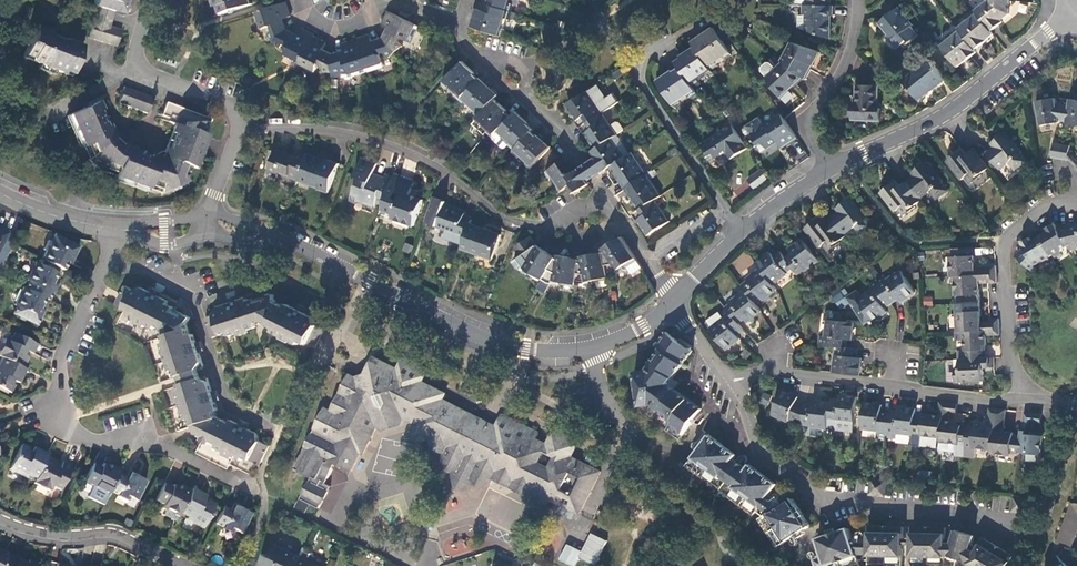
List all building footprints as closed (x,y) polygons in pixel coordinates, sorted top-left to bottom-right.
[(92,6),(97,8),(93,21),(91,21),(86,37),(115,46),(120,30),(108,26),(113,12),(120,14),(122,9),(124,0),(94,0),(92,6)] [(251,4),(250,0),(215,0),(220,14),(251,4)] [(495,1),(493,7),(512,12),(514,6),(520,8),(522,0),(494,0),(495,1)] [(975,12),(977,14),(991,31),(1002,22),(1001,20),(1008,14),(1004,9),(1009,4),(1007,0),(1005,0),(986,0),(987,2),(975,12)] [(284,2),(254,12),(259,30),(270,27),(271,31),(267,34),(273,41),(285,30),(281,26),(278,20),(290,16),(284,2)] [(806,6),(803,6),(803,16),(797,16),(796,28),(829,40),(830,17),(832,16),(832,7),(829,7),(806,6)] [(490,14),(479,10),(477,17),(476,17),(473,26),(504,37),(507,29),(502,28),(505,19),(509,20),(512,12),(493,7),(490,14)] [(899,9),(880,24),(889,35),(887,37),(897,49),(908,40),(910,43),(916,37),(910,29),(913,26),(899,9)] [(417,26),(388,12),(382,25),(391,29),(389,34),(383,39),(394,52),(401,46),(397,42),(400,37),(410,41),(417,26)] [(977,14),(958,30),(959,31),(973,48),(984,39),(985,40),(993,34),(991,31),(977,14)] [(51,33),(34,27),(22,58),(38,64),(36,69),(53,76),(55,70),(70,77),(83,45),(67,39),(66,43),(50,36),(51,33)] [(708,35),(694,45),(695,47),(711,71),(717,67),(715,63),(723,58),(725,62),(732,57),(713,28),(706,33),(708,35)] [(312,36),(312,35),(301,29),(296,39),(290,37),(285,30),(273,41),(279,48),(284,44),(288,46),(283,56),(298,64),(312,36)] [(959,31),(940,47),(957,67),(966,60),(964,59),(975,50),(973,48),(959,31)] [(368,35),(356,39),(366,71),(382,65),(379,55),(384,54),(388,58),(394,52),(383,39),(379,42),(373,46),(372,42),(368,35)] [(325,42),(312,36),(298,64),(297,66),(313,74),(318,65),(323,67),(323,72),(330,73),(331,56),(326,56),(320,53),(325,42)] [(366,71),(356,39),(342,44),(344,51),(345,55),(341,56),(331,56),(330,73),(340,74),(341,67),(346,66),(349,77),(366,71)] [(783,63),(803,79),(810,66),(812,66),(819,53),(791,43),(781,61),(783,63)] [(687,54),(676,62),(680,69),(694,89),(700,85),(696,79),(702,75),(701,74),(704,72),(708,78),(713,75),(711,71),(695,47),(686,53),(687,54)] [(903,81),(919,100),(945,80),(930,60),(903,81)] [(452,98),(457,103),(471,88),(466,84),(473,75),(468,70),(470,68),(463,62),(440,86),(444,90),(450,85),(451,86),(450,88),(456,94),(452,98)] [(793,88),(803,79),(783,63),(776,69),(770,64),(767,63),(763,67),(764,70),(768,77),(767,78),(779,97),(792,86),(793,88)] [(665,76),(657,81),(677,110),(683,106),(680,101),(689,95),(692,100),(698,96),(694,89),(680,69),(666,78),(665,76)] [(471,88),(457,103),(463,108),(467,104),(472,110),(473,108),(475,110),(470,116),(475,120),(494,99),(498,95),(491,88),(489,90),(484,86),(476,94),(471,88)] [(879,87),(857,86),(857,103),(852,102),(852,118),(866,119),(866,122),(880,122),(880,108),(878,108),(879,87)] [(123,88),(117,102),(146,113),(151,99),(123,88)] [(587,91),(566,105),(573,115),(575,114),(583,126),(602,114),(587,91)] [(1055,97),(1036,101),(1040,125),(1059,121),(1059,120),(1066,120),(1069,104),(1056,102),(1055,97)] [(1070,97),(1069,104),(1066,120),(1066,122),(1076,124),(1076,99),(1070,97)] [(475,120),(471,124),(476,128),(481,123),(483,124),(481,126),(488,132),(485,136),(490,140),(494,136),(506,122),(500,117),(505,113),(500,108),(502,106),(494,99),(475,120)] [(209,120),(165,104),(160,117),(160,118),(174,124),(163,153),(160,152),(158,153),(153,155),(124,145),(122,143),(119,147),(115,143),(111,139),(114,135),(112,133),(99,104),(98,101),(67,115),(81,147),(83,146),(89,158),(87,160),(100,172),(102,169),(115,174),(114,177),(147,189),(148,186),(160,191),(160,194),(187,181),(186,180),(184,179),(188,167),(191,168),(209,120)] [(506,122),(494,136),(498,140),(503,135),(504,136),(503,138),(510,144),(506,149),(511,154),(523,141),(524,139),(518,134),(526,125),(521,120),(523,118),(516,112),(506,122)] [(602,114),(583,126),(591,137),(589,139),(596,149),(610,139),(616,135),(602,114)] [(759,118),(746,127),(759,147),(757,148),(761,153),(768,149),(768,148),(777,142),(781,147),(796,137),(781,115),(764,126),(759,118)] [(831,124),(823,130),(829,138),(837,133),(831,124)] [(731,125),(702,145),(709,156),(707,157),(712,165),(718,161),(717,160),(728,153),(732,158),(746,148),(731,125)] [(996,147),(988,153),(1001,169),(1008,163),(1009,164),(1011,163),(1017,170),(1028,161),(1022,154),(1023,153),(1007,132),(993,144),(996,147)] [(528,146),(523,141),(511,154),(509,156),(514,161),(518,157),(525,162),(525,161),(527,163),(523,168),(528,172),(549,149),(542,141),(540,143),(535,138),(528,146)] [(594,158),(588,161),(597,175),(611,167),(623,158),(610,139),(596,149),(590,152),(594,158)] [(1054,142),(1052,157),(1068,160),(1071,144),(1054,142)] [(962,149),(948,160),(962,179),(965,177),(967,177),(971,182),(982,174),(982,173),(988,168),(974,148),(967,154),(965,154),(962,149)] [(277,149),(267,175),(276,178),(278,174),(297,181),(298,178),(305,156),(296,153),(295,156),(277,149)] [(611,167),(617,177),(620,176),(627,187),(646,175),(631,153),(623,158),(611,167)] [(305,156),(298,178),(318,186),(317,190),(326,193),(337,165),(324,160),(322,162),(315,160),(315,159),(306,155),(305,156)] [(376,166),(360,160),(354,178),(358,179),(349,202),(354,204),(356,201),(373,208),(374,205),(382,208),(392,179),(384,176),(383,179),(372,175),(376,166)] [(583,165),(577,169),(587,183),(592,179),(597,175),(588,161),(583,165)] [(916,176),(909,182),(921,198),(928,192),(929,193),(931,191),(937,199),(948,190),(943,183),(943,181),(928,161),(913,172),(916,176)] [(587,183),(577,169),(568,175),(560,164),(543,175),(547,181),(553,178),(557,184),(558,184),(559,186),(553,190),(556,196),(569,188),(572,193),(587,183)] [(753,189),(767,179),(760,169),(746,179),(753,189)] [(414,183),(393,175),(392,179),(382,208),(380,211),(393,216),(391,220),(412,228),(422,202),(409,197),(414,183)] [(633,200),(640,210),(654,200),(660,197),(646,175),(627,187),(635,199),(633,200)] [(242,180),(239,187),(248,191),(251,183),(242,180)] [(896,182),(882,192),(896,211),(900,209),(904,215),(916,207),(916,205),(923,200),(921,198),(909,182),(908,181),(900,187),(896,182)] [(851,196),(837,207),(840,211),(833,217),(845,233),(853,227),(853,228),(855,227),(861,234),(872,225),(866,218),(867,217),(851,196)] [(446,203),(433,198),(424,223),(448,232),(446,239),(463,245),(469,226),(471,221),(464,219),(465,215),(454,211),(453,213),(449,211),(450,209),(444,207),(446,203)] [(642,226),(649,236),(669,222),(654,200),(640,210),(638,211),(642,218),(639,220),(643,224),(642,226)] [(820,217),(806,228),(821,247),(824,244),(829,250),(840,242),(840,240),(846,235),(845,233),(833,217),(832,216),(824,222),(820,217)] [(1047,230),(1039,235),(1052,255),(1068,246),(1071,249),(1074,248),(1069,223),(1057,226),(1054,222),(1046,227),(1047,230)] [(1069,223),(1074,248),(1076,248),(1076,222),(1069,223)] [(499,237),(469,226),(463,245),(461,250),(491,261),(499,237)] [(9,231),(0,227),(0,250),(9,231)] [(45,250),(41,258),(63,269),(71,252),(75,254),(78,247),(55,235),(51,242),(47,240),(42,249),(45,250)] [(1052,255),(1039,235),(1032,239),(1030,237),(1022,242),(1023,245),(1016,255),(1034,271),(1037,269),(1035,265),(1052,255)] [(610,253),(603,254),(608,278),(614,277),(625,270),(623,266),(625,265),(631,276),(642,269),(621,238),(614,242),(614,245),(609,248),(610,253)] [(792,252),(785,257),(793,267),(799,275),(805,269),(806,270),(819,259),(803,238),(789,249),(792,252)] [(527,239),(515,248),(517,251),(514,253),(519,260),(512,265),(516,271),(527,275),(529,272),(541,280),(555,259),(548,254),(546,255),(540,252),(539,253),(527,239)] [(972,247),(953,248),(954,256),(951,257),(952,276),(956,276),(988,274),(987,265),(975,266),(975,255),(972,255),(972,247)] [(771,252),(757,262),(762,268),(773,284),(787,274),(787,272),(793,267),(785,257),(780,251),(773,256),(771,252)] [(586,262),(579,261),(575,285),(583,286),(592,285),(593,281),(608,278),(603,254),(595,256),(594,257),(587,259),(586,262)] [(560,263),(555,259),(541,280),(548,284),(560,286),(561,283),(575,285),(579,261),(570,259),(570,261),(563,260),(560,263)] [(29,281),(25,288),(45,298),(49,300),(56,287),(51,285),(57,273),(34,262),(25,279),(29,281)] [(996,265),(987,265),(988,274),(956,276),(957,295),(981,294),(980,283),(997,282),(996,265)] [(748,280),(742,285),(746,290),(755,301),(761,296),(764,300),(778,289),(773,284),(762,268),(747,279),(748,280)] [(885,277),(878,281),(893,303),(899,298),(902,301),(916,292),(901,270),(887,280),(885,277)] [(857,290),(847,297),(865,323),(872,319),(873,321),(888,311),(886,307),(893,303),(878,281),(870,286),(873,289),(861,297),(857,290)] [(177,370),(179,377),(198,370),(200,370),(203,363),(199,352),(203,351),(202,346),(201,342),(197,343),(194,334),(190,335),(186,325),(190,317),(184,314),(183,316),(171,311),(173,308),(168,305),(169,302),(161,297),(163,293),(158,291),(154,289),(152,293),(137,285),(134,291),(125,286),(116,304),(116,305),(125,310),(131,313),(129,317),(137,321),(136,323),(145,327),(146,325),(155,329),(157,326),(162,328),(167,342),(163,344),(166,352),(164,353),(167,362),(169,362),(173,371),(177,370)] [(21,287),(13,303),(17,304),(12,313),(36,325),(43,312),(39,310),(45,298),(25,288),(21,287)] [(732,302),(727,306),(728,308),(739,323),(746,318),(749,321),(762,311),(755,301),(746,290),(733,300),(732,302)] [(215,315),(206,318),(213,338),(228,333),(230,337),(239,334),(240,337),(249,335),(248,330),(257,328),(256,325),(262,323),(274,329),(273,332),(282,336),(281,339),(290,343),(291,341),(299,345),(302,342),(315,349),(324,330),(317,326),(314,317),(306,313),(307,309),(303,307),(298,305),(296,308),(289,304),(287,307),(276,302),(274,295),(269,297),(270,300),(257,304),(256,299),(248,302),(247,299),(239,301),(237,297),(233,298),(228,299),(229,304),(218,308),(215,315)] [(923,296),(923,306),(933,305),(932,296),(923,296)] [(981,302),(958,303),(959,331),(990,329),(991,335),(1000,334),(999,318),(991,318),(990,321),(982,322),(981,302)] [(713,327),(711,328),(727,349),(740,339),(738,335),(744,330),(739,323),(728,308),(722,313),(720,311),(708,320),(713,327)] [(820,336),(819,344),(838,346),(846,347),(847,339),(852,339),(854,322),(828,319),(826,336),(820,336)] [(986,335),(991,335),(990,329),(959,331),(956,331),(957,340),(965,340),(966,350),(967,350),(967,353),(959,354),(959,359),(984,358),(984,357),(984,345),(987,344),(986,335)] [(693,350),(667,331),(657,345),(662,349),(653,362),(654,364),(649,370),(636,372),(641,406),(654,404),(660,409),(660,410),(673,420),(670,425),(684,435),(702,409),(676,390),(679,385),(680,382),(674,378),(693,350)] [(0,350),(0,356),(1,357),(24,368),(29,357),(24,355),(27,350),(33,354),(38,344),(14,333),(10,341),(4,338),(2,343),(5,345),(1,351),(0,350)] [(836,354),(834,372),(860,375),(862,357),(858,357),(859,349),(846,347),(838,346),(837,355),(836,354)] [(28,370),(24,368),(1,357),(0,359),(0,387),(12,393),(15,386),(12,384),(14,380),(19,383),(25,371),(27,372),(28,370)] [(955,359),(956,382),(984,380),(984,367),(995,367),(994,357),(984,357),(984,358),(959,359),(955,359)] [(366,375),(353,377),(349,376),(331,412),(326,409),(296,470),(312,478),(302,500),(321,510),(332,488),(327,486),(337,465),(351,472),(360,454),(362,455),(375,428),(385,432),(401,427),(405,419),(414,424),(412,428),(414,439),(422,443),(430,440),(433,449),(444,454),(442,459),(444,468),(452,473),(457,489),(474,485),(480,487),(491,484),(493,480),(547,507),(550,500),(579,515),(600,473),(571,457),(579,440),(555,427),(545,446),(535,441),(538,434),(503,416),(495,430),(484,424),(485,421),(443,400),(446,394),(423,381),(428,370),(404,358),(398,369),(374,358),(368,371),(366,375)] [(198,370),(179,377),(180,381),(182,385),(201,379),(200,374),(198,370)] [(201,379),(182,385),(184,392),(181,393),(183,402),(181,402),(184,412),(186,411),(188,420),(193,418),(197,434),(204,437),(202,440),(210,444),(211,441),(219,445),(217,448),(226,452),(224,455),(233,459),(234,456),(243,461),(244,458),(260,465),(269,446),(260,441),(257,432),(249,428),(249,427),(245,425),(240,422),(240,423),(230,419),(229,422),(222,419),(219,420),(216,411),(220,410),(217,401),(220,399),(219,395),(217,391),(213,392),(209,382),(203,378),(201,379)] [(800,397),(783,390),(773,414),(790,421),(790,420),(803,425),(803,424),(806,403),(799,400),(800,397)] [(766,407),(772,396),(763,392),(758,403),(766,407)] [(831,402),(828,428),(853,431),(857,396),(840,394),(839,399),(831,398),(831,402)] [(813,404),(806,403),(803,424),(811,425),(811,426),(828,428),(831,402),(814,400),(813,404)] [(883,404),(865,402),(862,428),(880,430),(880,429),(888,430),(890,409),(882,408),(883,404)] [(940,402),(938,411),(944,412),(941,437),(940,448),(955,450),(956,443),(967,445),(969,429),(969,423),(949,420),(950,412),(956,413),(957,404),(940,402)] [(899,410),(890,409),(888,430),(896,431),(896,432),(913,434),(913,433),(916,415),(916,408),(899,406),(899,410)] [(969,429),(967,445),(966,456),(976,457),(977,447),(993,449),(997,418),(1004,419),(1006,409),(989,407),(987,425),(976,424),(976,429),(969,429)] [(928,417),(916,415),(913,433),(921,434),(922,435),(941,437),(944,412),(938,411),(938,415),(928,414),(928,417)] [(1024,411),(1022,435),(1020,452),(1029,453),(1028,460),(1041,461),(1044,432),(1032,431),(1033,422),(1041,423),(1042,414),(1024,411)] [(993,449),(992,453),(1012,455),(1012,453),(1020,454),(1020,452),(1022,435),(1014,434),(1015,432),(1003,430),(1004,419),(997,418),(993,449)] [(708,433),(707,431),(698,443),(702,445),(689,464),(756,513),(758,512),(791,540),(812,525),(810,523),(793,497),(784,503),(781,500),(786,496),(786,494),(786,492),(784,491),(782,490),(777,493),(775,494),(772,492),(778,483),(750,464),(748,467),(741,462),(734,457),(737,454),(708,433)] [(22,444),(10,470),(27,478),(28,475),(35,478),(46,456),(48,452),(46,451),(45,452),(34,447),(32,452),(28,450),(29,448),(22,444)] [(33,483),(38,485),(39,483),(46,486),(44,489),(49,492),(52,486),(61,490),(72,466),(63,462),(60,468),(56,466),(57,462),(46,456),(35,478),(33,483)] [(88,496),(103,504),(111,490),(119,474),(121,470),(111,465),(110,467),(103,464),(101,468),(93,464),(84,481),(93,486),(88,496)] [(118,496),(127,500),(129,497),(136,501),(146,482),(140,479),(141,477),(139,476),(138,478),(136,477),(138,473),(132,470),(127,478),(119,474),(111,490),(119,494),(118,496)] [(890,481),(871,478),(869,496),(888,499),(890,481)] [(174,514),(177,516),(179,513),(191,490),(182,485),(180,488),(173,485),(172,487),(164,483),(155,500),(163,504),(161,508),(165,510),(166,508),(174,513),(174,514)] [(187,517),(186,520),(203,529),(215,504),(208,500),(206,502),(203,501),(206,495),(192,488),(191,490),(179,513),(187,517)] [(1030,498),(1010,495),(1008,513),(1027,516),(1030,498)] [(223,506),(214,523),(232,533),(233,531),(240,534),(250,514),(246,511),(247,510),(245,509),(244,510),(240,509),(242,505),(236,503),(232,511),(223,506)] [(1057,542),(1071,547),(1076,532),(1076,503),(1072,503),(1057,542)] [(1014,556),(1011,554),(986,539),(985,538),(976,550),(971,548),(975,535),(956,530),(953,543),(947,542),(947,527),(945,527),(913,526),(913,539),(910,539),(910,526),(908,526),(907,526),(906,538),(904,538),(904,526),(870,526),(870,536),(866,536),(866,525),(861,526),(858,528),(858,538),(854,540),(850,527),(818,538),(819,542),(823,556),(816,559),(819,565),(863,565),(859,554),(870,554),(870,562),(903,563),(904,544),(913,544),(912,563),(945,564),(952,565),(1008,565),(1014,556)] [(582,551),(565,544),(558,561),(572,565),(575,565),(578,559),(595,565),(605,540),(588,533),(582,551)] [(261,565),(262,565),(298,565),(302,559),(302,558),(276,544),(271,556),(267,554),(261,565)] [(1057,554),(1050,561),(1054,565),(1069,565),(1064,562),(1057,554)] [(7,555),(2,565),(37,565),(28,561),(26,564),(7,555)]
